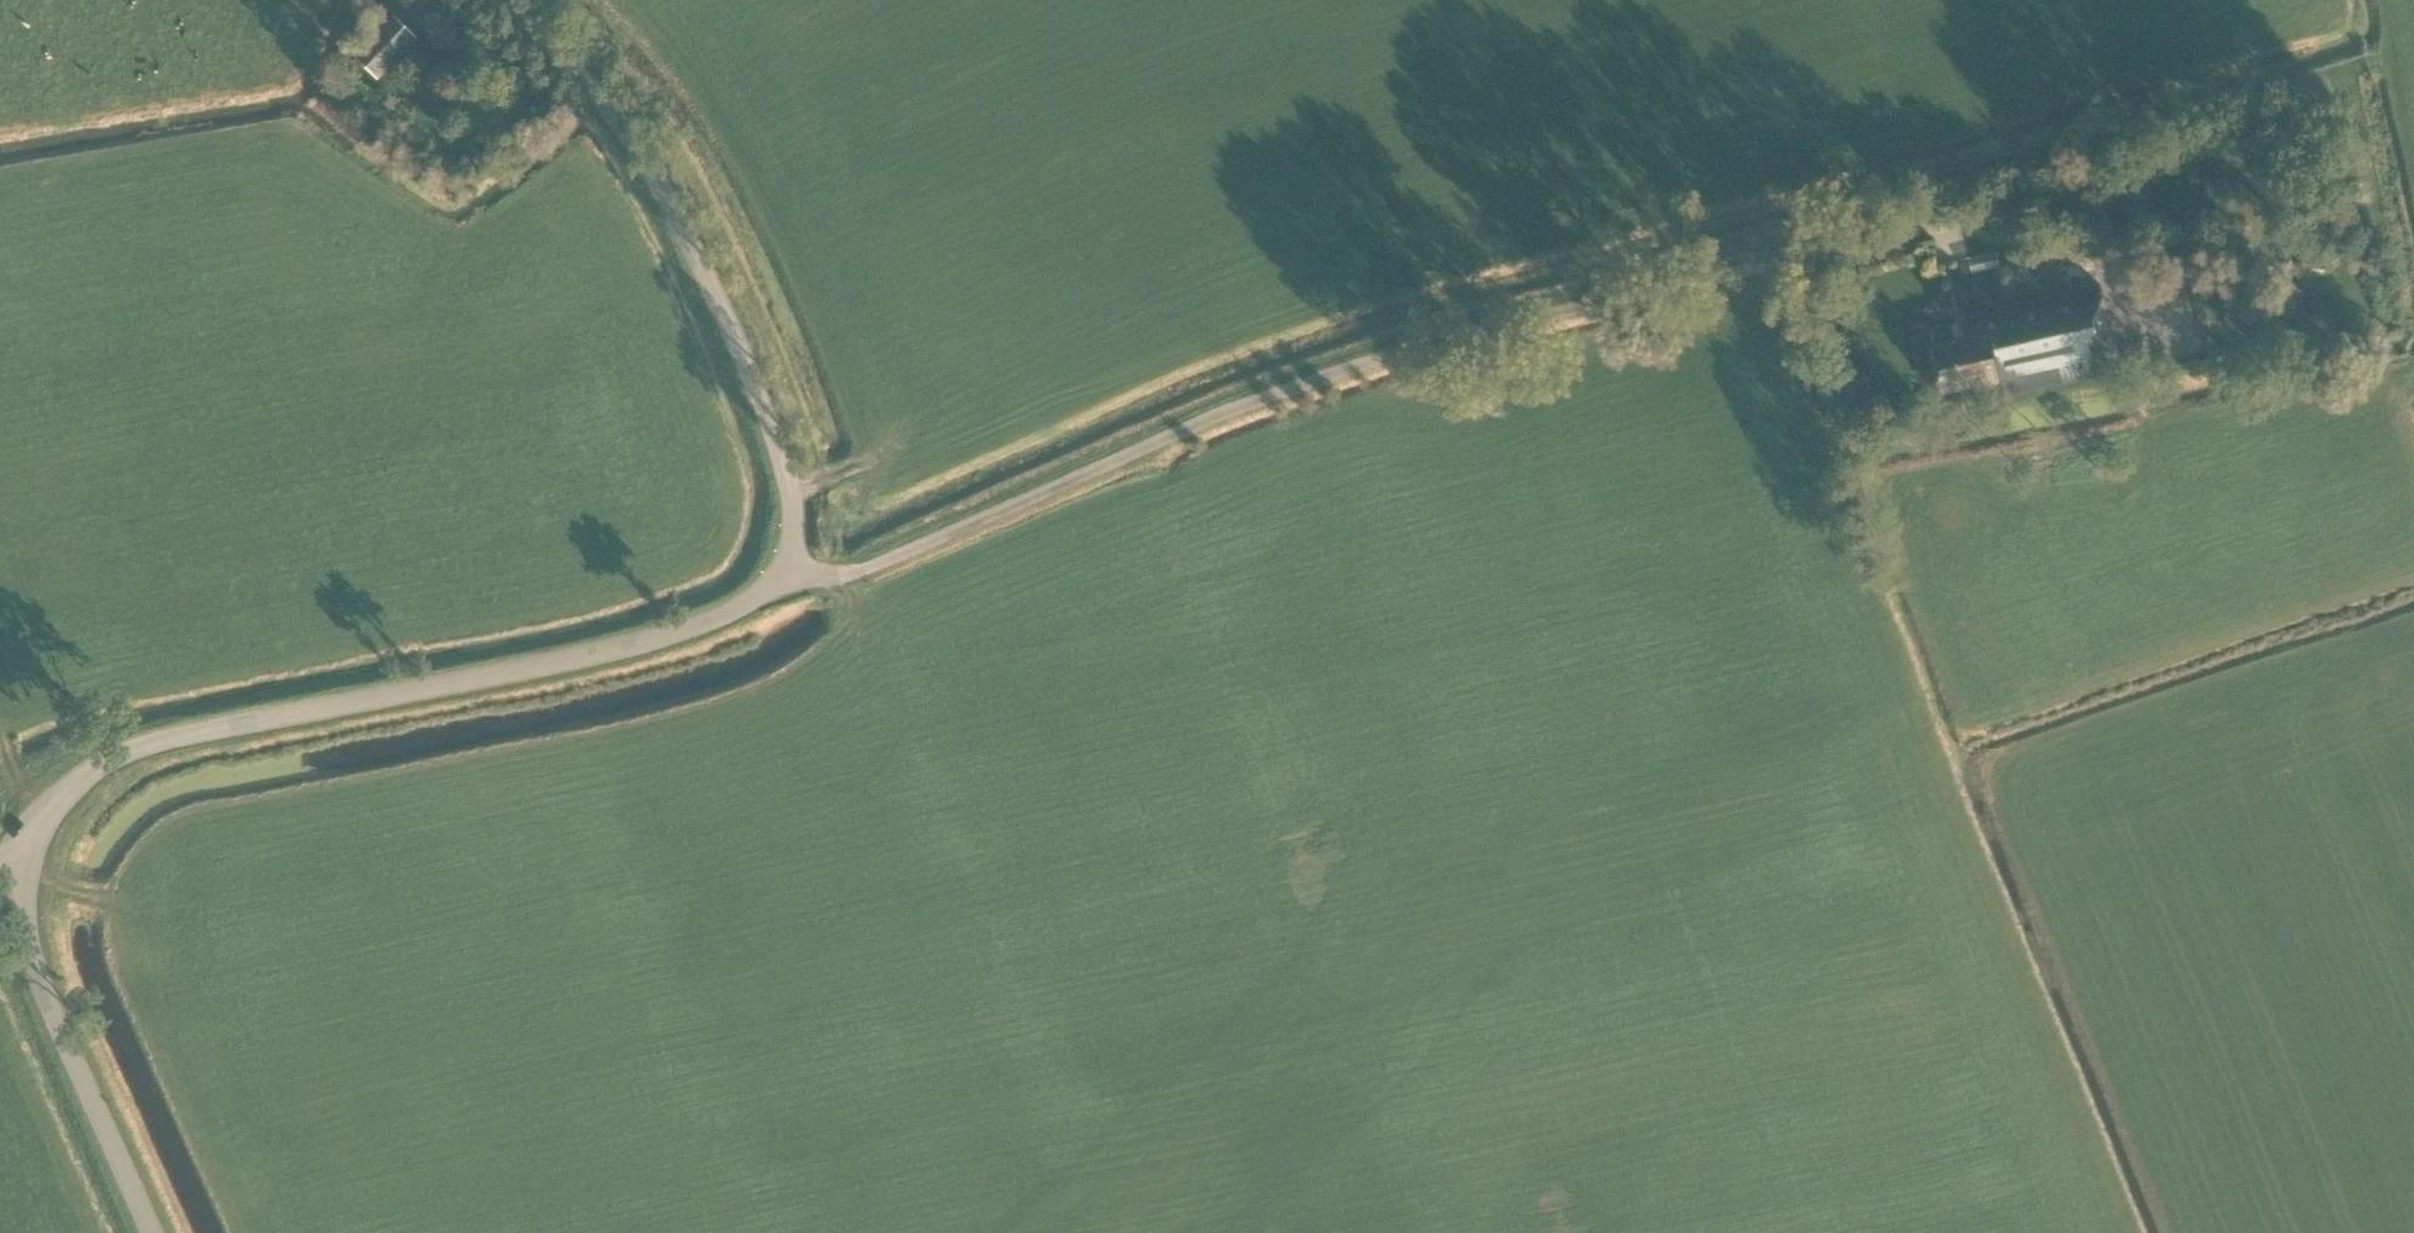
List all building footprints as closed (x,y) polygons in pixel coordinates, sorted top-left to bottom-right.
[(395,17),(356,58),(378,78),(416,37),(395,17)] [(2119,371),(2086,232),(2029,244),(2041,297),(1960,315),(1965,339),(1952,342),(1953,346),(1930,351),(1939,393),(1983,384),(1984,387),(2000,384),(2002,396),(2119,371)]
